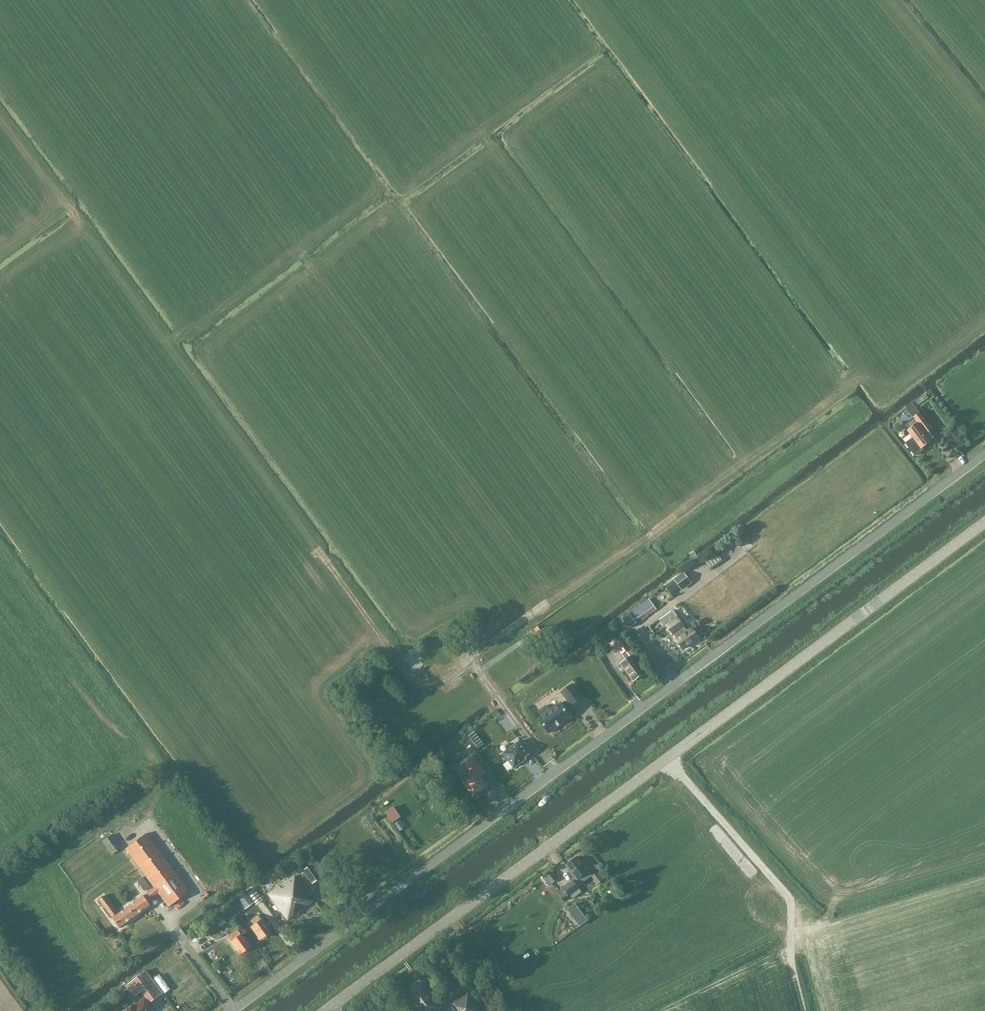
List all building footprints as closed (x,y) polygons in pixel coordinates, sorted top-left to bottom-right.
[(912,418),(903,425),(907,430),(913,437),(905,443),(914,455),(922,449),(921,447),(931,440),(923,428),(927,424),(918,412),(911,403),(906,407),(913,417),(912,418)] [(715,552),(704,561),(709,568),(721,559),(715,552)] [(681,590),(691,582),(683,572),(673,580),(681,590)] [(629,613),(622,618),(629,628),(656,609),(648,598),(629,613)] [(672,611),(659,620),(663,627),(666,625),(677,639),(676,639),(682,649),(698,637),(691,628),(687,631),(677,617),(672,611)] [(657,636),(651,640),(662,657),(668,653),(657,636)] [(622,639),(614,645),(621,655),(629,649),(622,639)] [(631,656),(619,664),(632,682),(644,673),(631,656)] [(538,719),(548,733),(571,716),(565,709),(570,705),(571,706),(582,698),(572,684),(560,692),(566,700),(561,704),(560,702),(549,711),(545,705),(538,711),(542,716),(538,719)] [(589,707),(586,712),(596,718),(599,713),(589,707)] [(475,731),(468,736),(471,740),(478,735),(475,731)] [(519,740),(502,753),(513,768),(525,758),(524,757),(529,754),(519,740)] [(462,783),(473,797),(487,786),(480,777),(485,772),(472,755),(459,765),(468,778),(462,783)] [(392,807),(385,812),(392,823),(399,818),(392,807)] [(157,893),(167,907),(188,891),(178,876),(179,875),(176,871),(175,872),(146,833),(124,849),(153,887),(142,895),(117,913),(103,895),(98,899),(118,928),(149,905),(146,901),(157,893)] [(111,834),(101,842),(111,855),(121,847),(111,834)] [(572,880),(562,886),(569,895),(571,899),(581,892),(578,888),(582,885),(577,878),(588,870),(577,856),(565,865),(571,873),(568,875),(572,880)] [(240,877),(247,872),(237,859),(231,864),(240,877)] [(309,864),(301,870),(310,883),(319,877),(309,864)] [(552,872),(545,876),(550,883),(557,878),(552,872)] [(596,873),(591,877),(596,883),(601,879),(596,873)] [(287,879),(267,893),(286,920),(312,901),(294,875),(288,879),(287,879)] [(141,877),(136,881),(144,891),(149,887),(141,877)] [(318,882),(313,884),(316,891),(321,889),(318,882)] [(241,903),(245,908),(259,897),(254,890),(248,894),(239,900),(241,903)] [(265,897),(260,900),(265,909),(270,905),(265,897)] [(236,902),(227,908),(233,916),(245,908),(241,903),(238,905),(236,902)] [(575,904),(567,909),(579,926),(586,920),(575,904)] [(225,922),(233,916),(227,908),(219,914),(222,917),(216,921),(202,931),(206,937),(219,927),(219,926),(225,922)] [(252,924),(250,926),(260,940),(270,932),(260,919),(259,920),(256,915),(249,920),(252,924)] [(229,941),(230,941),(239,955),(249,947),(240,933),(237,929),(229,935),(227,937),(229,941)] [(496,961),(488,967),(497,980),(505,974),(496,961)] [(145,972),(126,985),(134,996),(141,991),(150,1003),(161,994),(145,972)] [(468,986),(462,991),(456,984),(439,996),(423,974),(398,992),(412,1010),(485,1010),(468,986)] [(151,1009),(143,999),(125,1010),(148,1010),(151,1009)]
